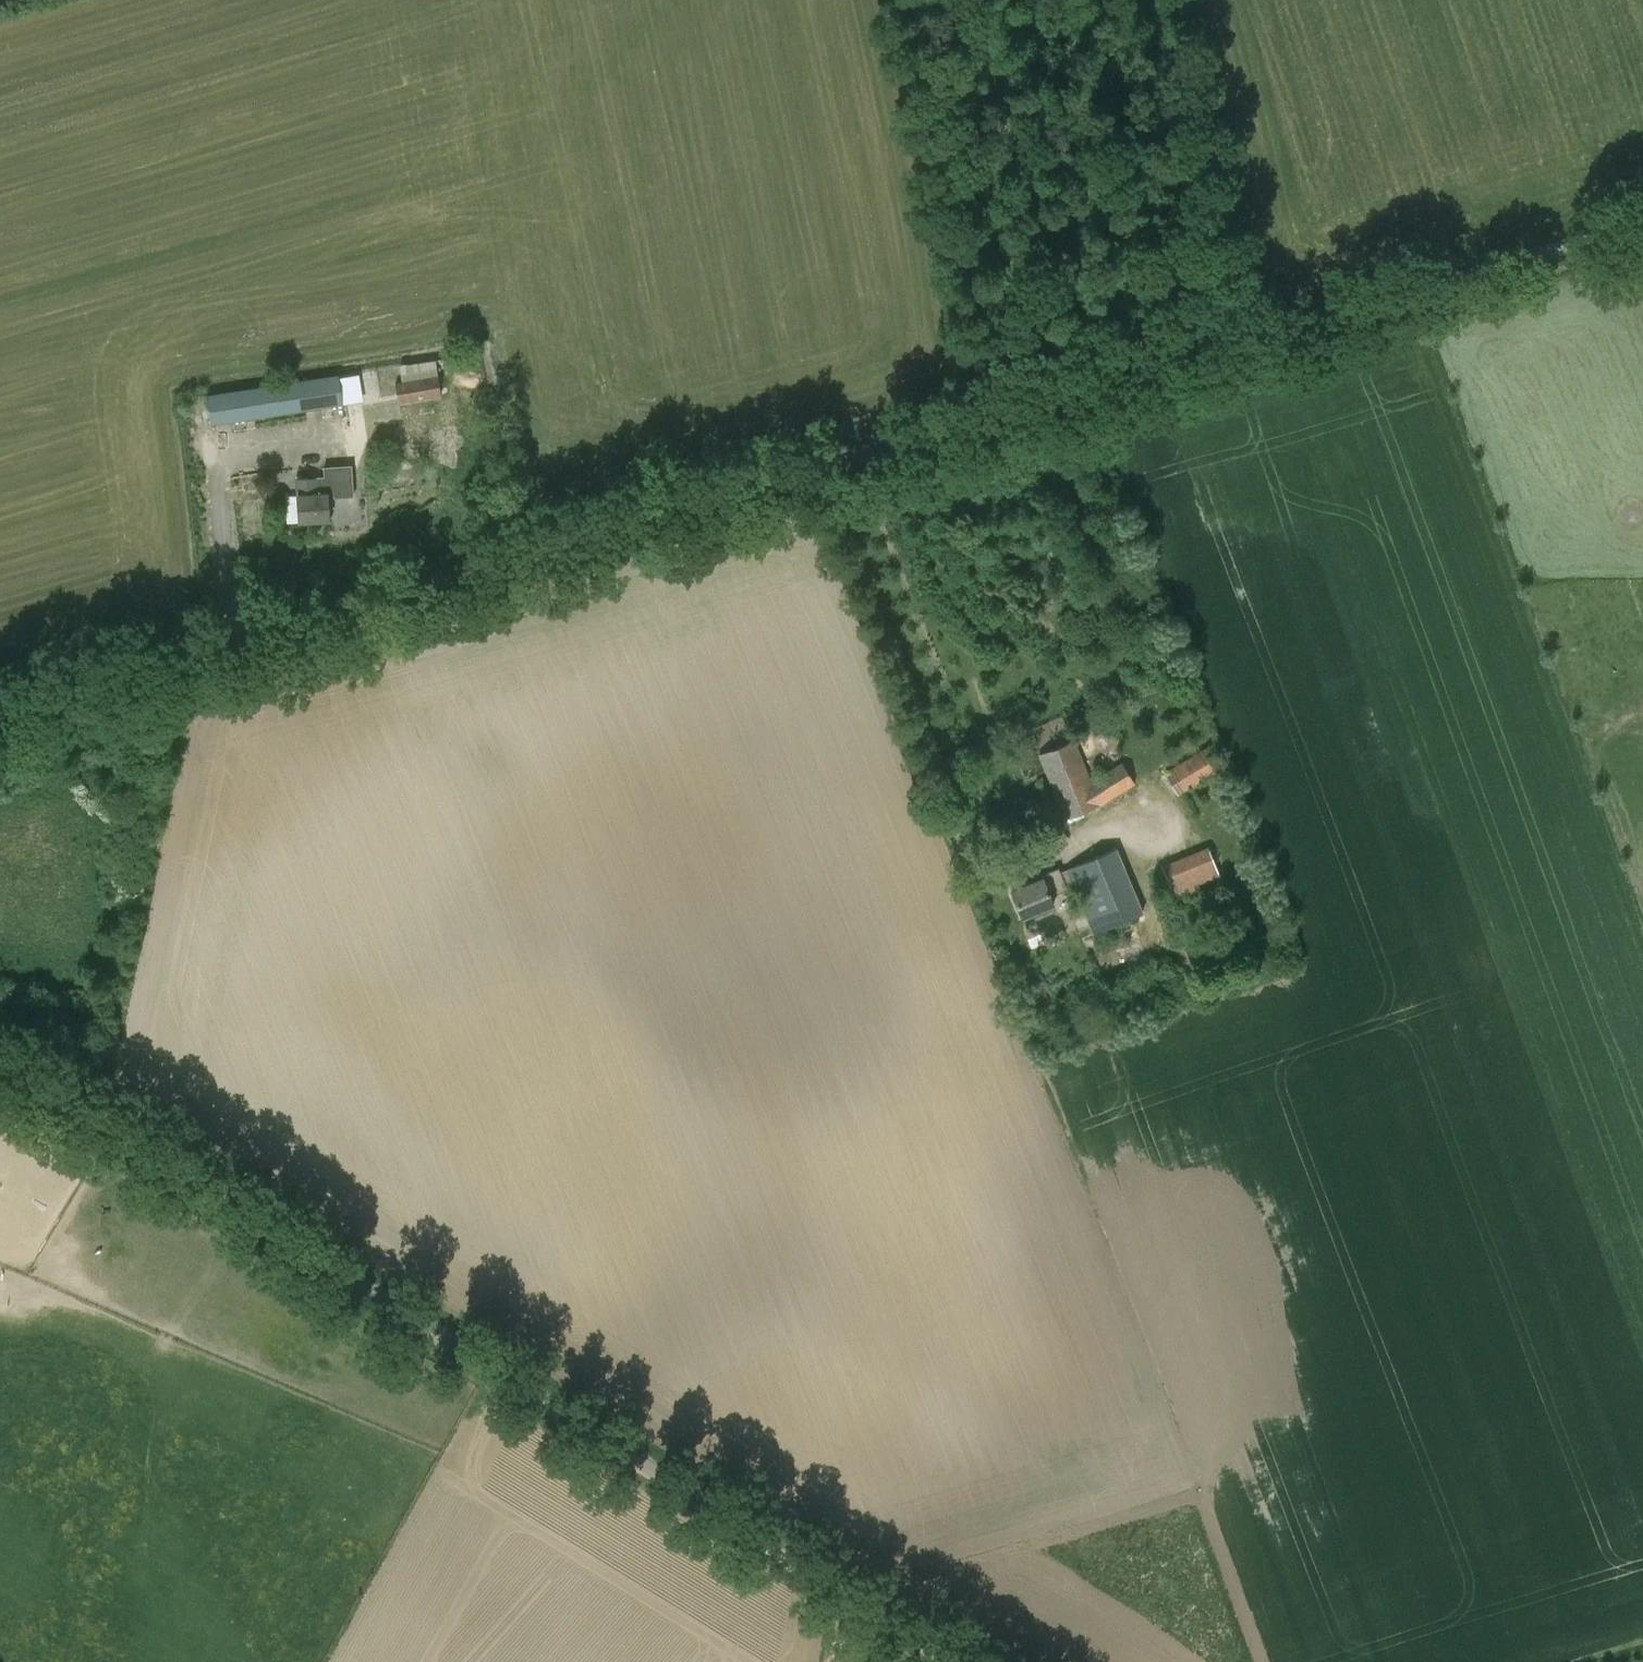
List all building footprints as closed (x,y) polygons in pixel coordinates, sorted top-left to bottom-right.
[(436,359),(394,366),(398,395),(399,401),(441,394),(436,359)] [(344,403),(344,402),(340,375),(339,373),(205,393),(210,423),(344,403)] [(328,520),(326,494),(335,494),(335,496),(354,495),(352,464),(324,466),(324,476),(296,478),(297,494),(299,522),(328,520)] [(282,467),(281,493),(293,493),(293,474),(320,474),(320,468),(282,467)] [(1038,754),(1065,819),(1135,783),(1123,763),(1092,781),(1075,738),(1038,754)] [(1208,746),(1165,773),(1178,795),(1221,768),(1208,746)] [(1043,873),(1042,877),(1011,890),(1023,918),(1054,905),(1050,896),(1067,889),(1066,885),(1072,883),(1093,935),(1143,912),(1116,845),(1066,869),(1060,871),(1058,867),(1043,873)] [(1177,903),(1224,884),(1208,846),(1162,865),(1177,903)]
